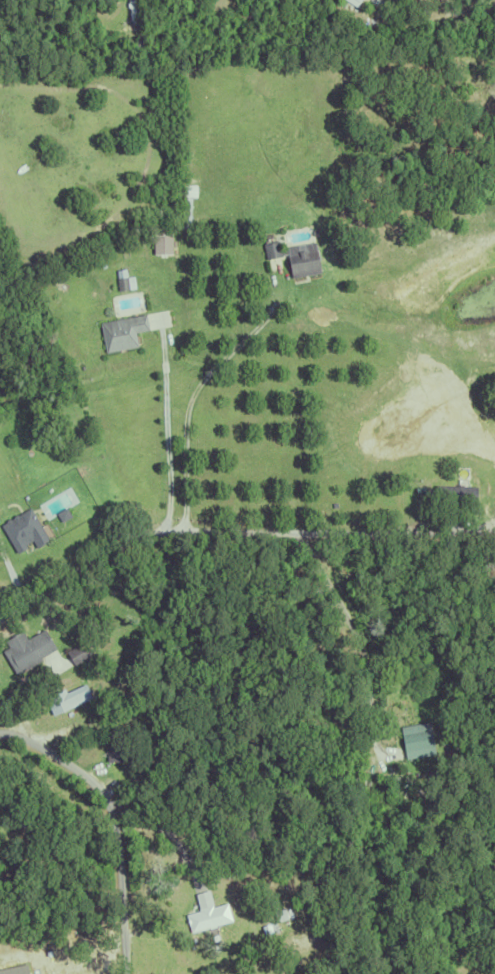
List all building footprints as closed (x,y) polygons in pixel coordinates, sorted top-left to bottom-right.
[(132,40),(123,0),(133,0),(141,38),(132,40)] [(151,257),(152,236),(170,236),(169,257),(151,257)] [(262,243),(263,258),(276,257),(275,242),(262,243)] [(284,247),(313,242),(318,273),(290,278),(284,247)] [(132,276),(134,290),(116,291),(115,270),(124,269),(124,277),(132,276)] [(98,322),(144,315),(147,332),(133,335),(135,348),(103,353),(98,322)] [(433,503),(434,485),(456,486),(466,486),(475,487),(475,505),(433,503)] [(14,550),(0,526),(0,521),(3,519),(3,518),(7,515),(8,516),(11,514),(10,513),(14,511),(15,512),(28,504),(46,536),(34,543),(30,537),(23,541),(24,544),(14,550)] [(54,510),(64,504),(69,513),(59,519),(54,510)] [(29,633),(36,646),(34,647),(40,657),(14,671),(4,653),(10,650),(7,644),(10,642),(6,636),(20,628),(24,636),(29,633)] [(64,648),(81,638),(89,651),(72,662),(64,648)] [(71,650),(78,664),(96,656),(89,641),(71,650)] [(70,704),(69,703),(50,712),(42,694),(62,685),(64,689),(83,680),(90,695),(70,704)] [(398,723),(427,718),(433,751),(404,756),(398,723)] [(0,754),(8,753),(9,764),(2,765),(0,754)] [(19,817),(27,804),(35,810),(28,822),(19,817)] [(213,922),(213,924),(207,925),(207,924),(189,929),(184,912),(198,908),(197,906),(209,902),(210,905),(224,901),(229,918),(213,922)] [(260,924),(273,920),(276,929),(262,933),(260,924)]
